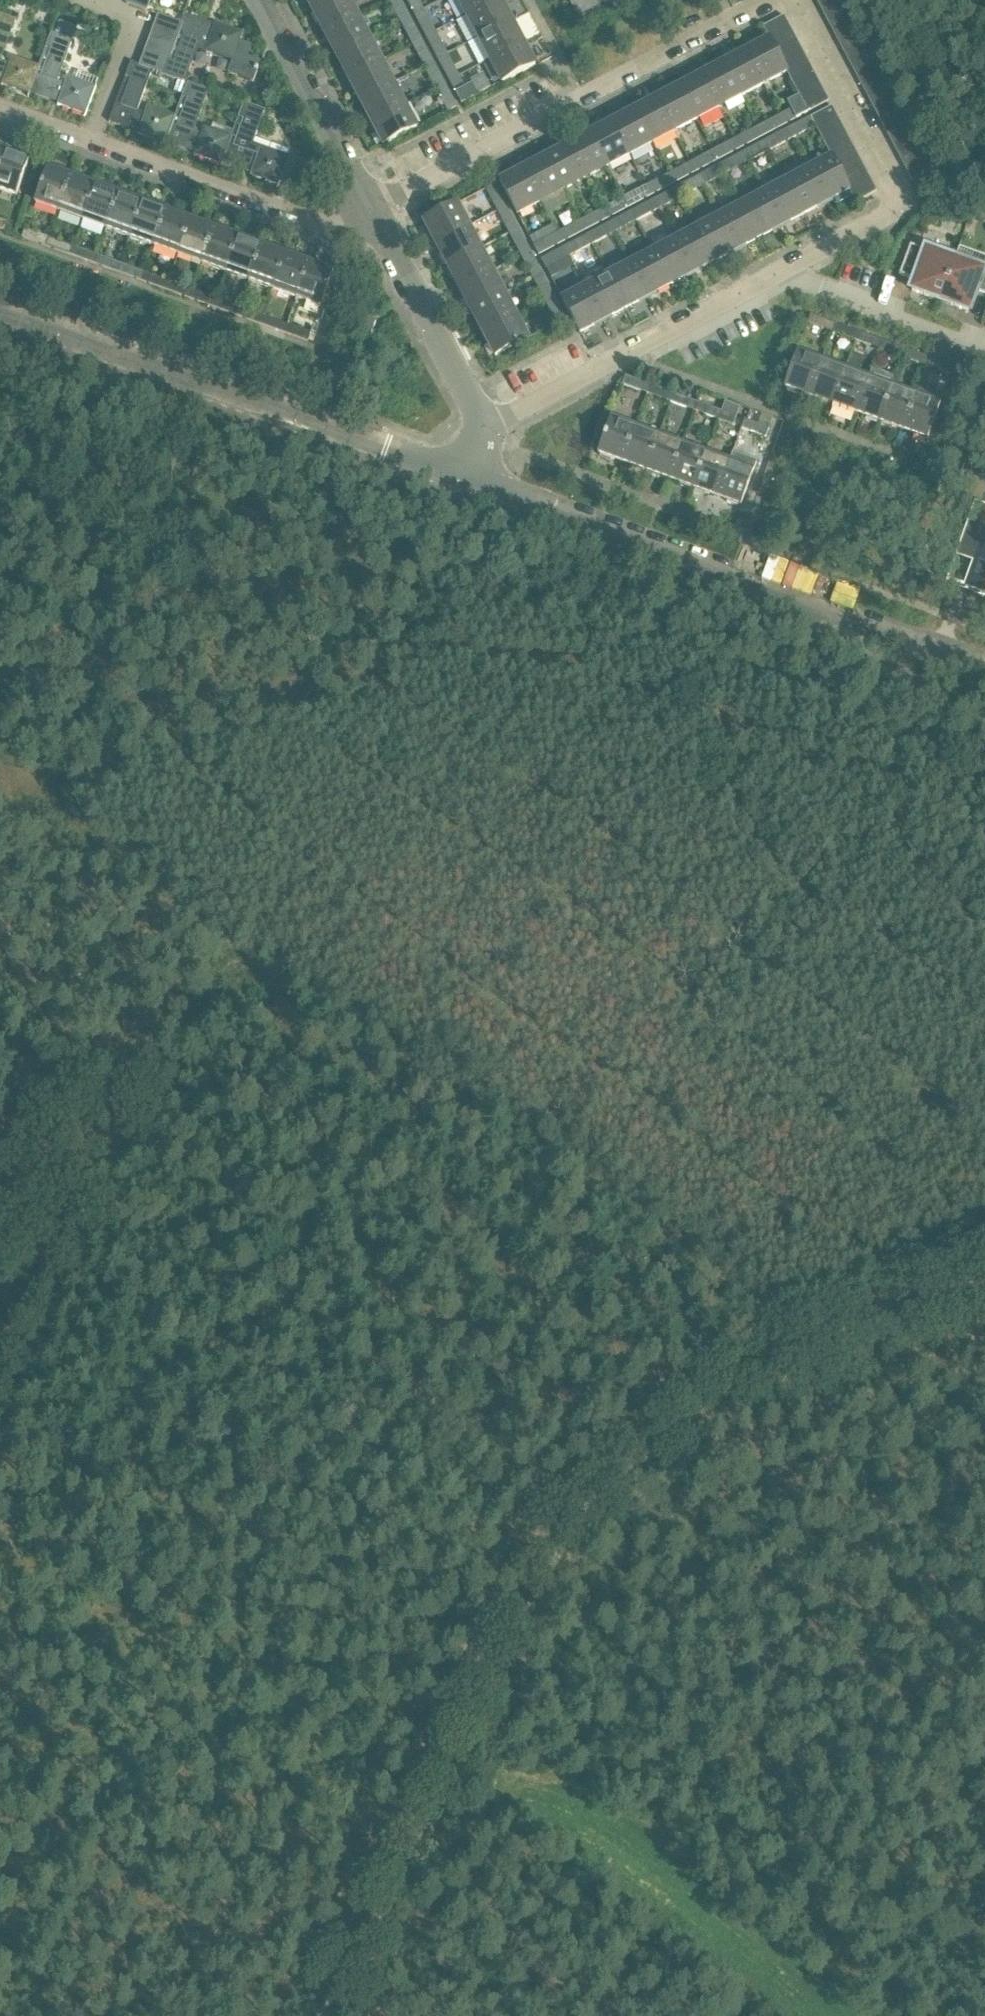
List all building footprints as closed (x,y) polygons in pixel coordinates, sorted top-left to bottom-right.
[(146,11),(150,0),(127,0),(125,4),(146,11)] [(335,0),(305,0),(312,12),(335,0)] [(357,17),(348,0),(335,0),(312,12),(324,34),(357,17)] [(410,17),(402,0),(389,0),(401,22),(410,17)] [(420,0),(408,0),(415,14),(425,9),(420,0)] [(498,0),(457,0),(466,17),(498,0)] [(511,22),(499,0),(498,0),(466,17),(478,39),(511,22)] [(577,15),(603,2),(602,0),(569,0),(577,15)] [(844,1),(843,0),(820,0),(818,2),(823,12),(844,1)] [(829,23),(849,12),(844,1),(823,12),(829,23)] [(433,26),(425,9),(415,14),(427,37),(437,32),(433,26)] [(835,33),(855,22),(849,12),(829,23),(835,33)] [(157,14),(152,28),(177,38),(182,23),(157,14)] [(2,81),(0,86),(28,95),(29,91),(38,68),(18,61),(9,65),(1,62),(16,21),(0,15),(0,80),(2,81)] [(769,38),(789,27),(784,16),(763,27),(769,38)] [(336,57),(369,39),(357,17),(324,34),(336,57)] [(418,31),(410,17),(401,22),(413,44),(422,39),(418,31)] [(167,63),(163,76),(185,84),(197,51),(232,64),(228,74),(254,83),(261,62),(249,58),(253,46),(241,42),(243,36),(214,25),(213,29),(184,19),(182,23),(177,38),(172,51),(167,63)] [(29,91),(59,101),(57,106),(85,116),(95,89),(74,81),(65,85),(58,82),(73,41),(77,28),(60,22),(55,34),(50,33),(38,68),(29,91)] [(490,62),(523,44),(511,22),(478,39),(490,62)] [(840,44),(861,33),(855,22),(835,33),(840,44)] [(769,38),(770,39),(774,48),(795,37),(789,27),(769,38)] [(152,28),(147,41),(172,51),(177,38),(152,28)] [(445,47),(437,32),(427,37),(439,59),(448,54),(445,47)] [(846,54),(866,44),(861,33),(840,44),(846,54)] [(780,59),(800,48),(795,37),(774,48),(780,59)] [(347,79),(381,62),(369,39),(336,57),(347,79)] [(424,67),(434,62),(422,39),(413,44),(424,67)] [(787,72),(785,70),(780,59),(774,48),(770,39),(747,51),(764,84),(787,72)] [(147,41),(143,54),(167,63),(172,51),(147,41)] [(501,83),(534,66),(523,44),(490,62),(501,83)] [(852,65),(872,54),(866,44),(846,54),(852,65)] [(785,70),(806,59),(800,48),(780,59),(785,70)] [(764,84),(747,51),(725,63),(742,96),(764,84)] [(143,54),(138,66),(152,72),(163,76),(167,63),(143,54)] [(451,81),(460,76),(448,54),(439,59),(451,81)] [(857,76),(878,65),(872,54),(852,65),(857,76)] [(785,70),(787,72),(791,80),(812,69),(806,59),(785,70)] [(130,62),(109,119),(138,130),(136,134),(165,145),(166,140),(175,118),(156,111),(144,115),(138,112),(152,72),(138,66),(130,62)] [(359,102),(392,84),(381,62),(347,79),(359,102)] [(434,62),(424,67),(430,77),(436,89),(446,84),(434,62)] [(742,96),(725,63),(702,75),(719,107),(742,96)] [(863,86),(883,75),(878,65),(857,76),(863,86)] [(797,91),(817,80),(812,69),(791,80),(797,91)] [(719,107),(702,75),(680,87),(697,119),(719,107)] [(869,97),(889,86),(883,75),(863,86),(869,97)] [(460,76),(451,81),(463,105),(480,96),(474,84),(467,88),(460,76)] [(797,91),(799,96),(802,101),(823,90),(817,80),(797,91)] [(175,118),(166,140),(195,151),(193,155),(222,166),(223,162),(231,138),(213,131),(202,136),(194,133),(209,92),(187,84),(175,118)] [(371,124),(404,107),(392,84),(359,102),(371,124)] [(448,112),(458,107),(446,84),(436,89),(448,112)] [(874,107),(895,96),(889,86),(869,97),(874,107)] [(697,119),(680,87),(657,99),(674,131),(697,119)] [(823,90),(802,101),(808,112),(828,101),(823,90)] [(787,102),(791,110),(781,115),(786,125),(809,113),(808,112),(802,101),(799,96),(787,102)] [(674,131),(657,99),(635,111),(652,143),(674,131)] [(231,138),(223,162),(252,172),(251,176),(278,186),(288,158),(268,151),(257,156),(250,153),(265,111),(243,104),(231,137),(231,138)] [(416,129),(404,107),(371,124),(383,147),(416,129)] [(811,118),(816,128),(817,129),(837,118),(832,107),(811,118)] [(652,143),(635,111),(612,122),(629,155),(652,143)] [(786,125),(781,115),(759,127),(764,137),(786,125)] [(816,128),(811,118),(789,130),(794,139),(816,128)] [(837,118),(817,129),(822,139),(843,128),(837,118)] [(891,139),(912,128),(906,118),(886,128),(891,139)] [(629,155),(612,122),(590,134),(607,167),(629,155)] [(764,137),(759,127),(736,139),(741,149),(764,137)] [(843,128),(822,139),(828,150),(849,139),(843,128)] [(897,150),(917,139),(912,128),(891,139),(897,150)] [(794,139),(789,130),(766,141),(771,151),(794,139)] [(607,167),(590,134),(567,146),(585,179),(607,167)] [(741,149),(736,139),(714,151),(719,161),(741,149)] [(828,150),(832,158),(834,161),(854,150),(849,139),(828,150)] [(903,160),(923,149),(917,139),(897,150),(903,160)] [(771,151),(766,141),(744,153),(749,163),(771,151)] [(585,179),(567,146),(545,158),(562,190),(563,190),(585,179)] [(908,171),(929,160),(923,149),(903,160),(908,171)] [(854,150),(834,161),(839,171),(860,160),(854,150)] [(719,161),(714,151),(691,163),(696,173),(719,161)] [(29,161),(5,152),(0,167),(0,190),(17,196),(29,161)] [(749,163),(744,153),(721,165),(726,175),(749,163)] [(523,170),(540,202),(541,201),(549,215),(570,203),(563,190),(562,190),(545,158),(523,170)] [(849,190),(845,182),(839,171),(834,161),(832,158),(810,169),(827,202),(849,190)] [(860,160),(839,171),(845,182),(866,171),(860,160)] [(696,173),(691,163),(669,175),(674,185),(696,173)] [(721,165),(713,169),(699,177),(704,187),(726,175),(721,165)] [(48,167),(35,202),(60,211),(72,176),(48,167)] [(787,181),(805,214),(827,202),(810,169),(787,181)] [(540,202),(523,170),(500,182),(517,214),(540,202)] [(845,182),(849,190),(851,193),(872,182),(866,171),(845,182)] [(674,185),(669,175),(646,186),(651,197),(674,185)] [(83,220),(95,185),(72,176),(60,211),(83,220)] [(704,187),(699,177),(676,189),(681,199),(704,187)] [(765,193),(782,226),(805,214),(787,181),(765,193)] [(872,182),(851,193),(856,204),(877,193),(872,182)] [(106,228),(118,193),(95,185),(83,220),(106,228)] [(498,211),(507,206),(496,185),(487,190),(498,211)] [(651,197),(646,186),(624,198),(629,208),(651,197)] [(681,199),(676,189),(654,201),(659,210),(681,199)] [(130,237),(142,202),(118,193),(106,228),(130,237)] [(742,205),(760,238),(782,226),(765,193),(742,205)] [(629,208),(624,198),(601,210),(607,220),(629,208)] [(654,201),(639,209),(631,213),(636,222),(659,210),(654,201)] [(154,246),(166,210),(142,202),(130,237),(154,246)] [(457,204),(423,222),(436,244),(469,227),(457,204)] [(720,217),(737,250),(760,238),(742,205),(720,217)] [(510,233),(519,228),(507,206),(498,211),(510,233)] [(178,254),(190,219),(166,210),(154,246),(178,254)] [(607,220),(601,210),(579,222),(584,232),(607,220)] [(636,222),(631,213),(609,224),(614,234),(636,222)] [(698,229),(715,261),(737,250),(720,217),(698,229)] [(202,263),(215,228),(190,219),(178,254),(202,263)] [(556,224),(552,226),(555,231),(556,234),(562,244),(584,232),(579,222),(560,231),(556,224)] [(614,234),(609,224),(586,236),(592,246),(614,234)] [(469,227),(436,244),(448,267),(481,249),(469,227)] [(225,272),(238,236),(215,228),(202,263),(225,272)] [(521,256),(531,251),(519,228),(510,233),(521,256)] [(675,241),(692,273),(715,261),(698,229),(675,241)] [(47,247),(50,239),(25,230),(22,238),(47,247)] [(562,244),(556,234),(534,245),(540,256),(562,244)] [(250,281),(262,245),(238,236),(225,272),(250,281)] [(592,246),(586,236),(564,248),(569,258),(592,246)] [(71,256),(73,247),(50,239),(47,247),(71,256)] [(653,253),(670,285),(692,273),(675,241),(653,253)] [(273,289),(285,254),(262,245),(250,281),(273,289)] [(899,276),(916,281),(912,292),(939,301),(955,258),(928,249),(926,252),(910,246),(899,276)] [(94,264),(97,256),(73,247),(71,256),(94,264)] [(542,260),(547,269),(569,258),(564,248),(542,260)] [(459,289),(493,271),(481,249),(448,267),(459,289)] [(533,278),(543,273),(531,251),(521,256),(533,278)] [(630,265),(647,297),(670,285),(653,253),(630,265)] [(297,298),(309,263),(285,254),(273,289),(297,298)] [(118,273),(121,264),(97,256),(94,264),(118,273)] [(955,258),(939,301),(967,312),(975,291),(984,295),(984,261),(982,268),(955,258)] [(320,306),(333,271),(309,263),(297,298),(320,306)] [(141,281),(144,273),(121,264),(118,273),(141,281)] [(608,277),(625,309),(647,297),(630,265),(608,277)] [(471,311),(504,294),(493,271),(459,289),(471,311)] [(165,290),(168,282),(144,273),(141,281),(165,290)] [(545,301),(555,296),(543,273),(533,278),(545,301)] [(582,283),(585,289),(585,288),(603,321),(625,309),(608,277),(594,284),(590,278),(582,283)] [(189,299),(192,290),(168,282),(165,290),(189,299)] [(585,288),(585,289),(563,301),(580,333),(603,321),(585,288)] [(213,307),(216,299),(192,290),(189,299),(213,307)] [(483,334),(516,316),(504,294),(471,311),(483,334)] [(558,325),(567,320),(555,296),(545,301),(558,325)] [(237,316),(240,308),(216,299),(213,307),(237,316)] [(260,324),(263,316),(240,308),(237,316),(260,324)] [(811,315),(809,323),(832,332),(835,324),(811,315)] [(284,333),(287,325),(263,316),(260,324),(284,333)] [(495,356),(528,339),(516,316),(483,334),(495,356)] [(362,317),(357,331),(370,335),(375,321),(362,317)] [(854,340),(857,332),(835,324),(832,332),(854,340)] [(287,325),(284,333),(307,341),(310,333),(287,325)] [(878,349),(881,341),(857,332),(854,340),(878,349)] [(902,357),(905,350),(881,341),(878,349),(902,357)] [(926,366),(929,358),(905,350),(902,357),(926,366)] [(797,352),(784,387),(808,396),(821,361),(797,352)] [(929,358),(926,366),(950,375),(953,367),(929,358)] [(831,405),(843,369),(821,361),(808,396),(831,405)] [(855,413),(867,378),(843,369),(831,405),(855,413)] [(869,379),(867,378),(855,413),(879,422),(891,387),(892,387),(896,378),(872,369),(869,379)] [(626,377),(623,385),(638,390),(641,382),(626,377)] [(892,387),(891,387),(879,422),(902,431),(915,396),(892,387)] [(658,389),(655,397),(670,402),(673,394),(659,389),(658,389)] [(673,394),(670,402),(685,408),(688,399),(673,394)] [(926,440),(939,405),(915,396),(902,431),(926,440)] [(720,411),(717,419),(732,425),(739,406),(724,401),(720,411)] [(706,406),(703,414),(717,419),(720,411),(706,406)] [(610,419),(597,454),(621,463),(634,427),(610,419)] [(770,429),(744,420),(741,428),(767,438),(770,429)] [(645,472),(658,436),(634,427),(621,463),(645,472)] [(668,480),(681,444),(658,436),(645,472),(668,480)] [(692,489),(705,453),(681,444),(668,480),(692,489)] [(729,462),(716,497),(740,506),(753,470),(757,462),(733,452),(729,462)] [(716,497),(729,462),(705,453),(692,489),(716,497)]
